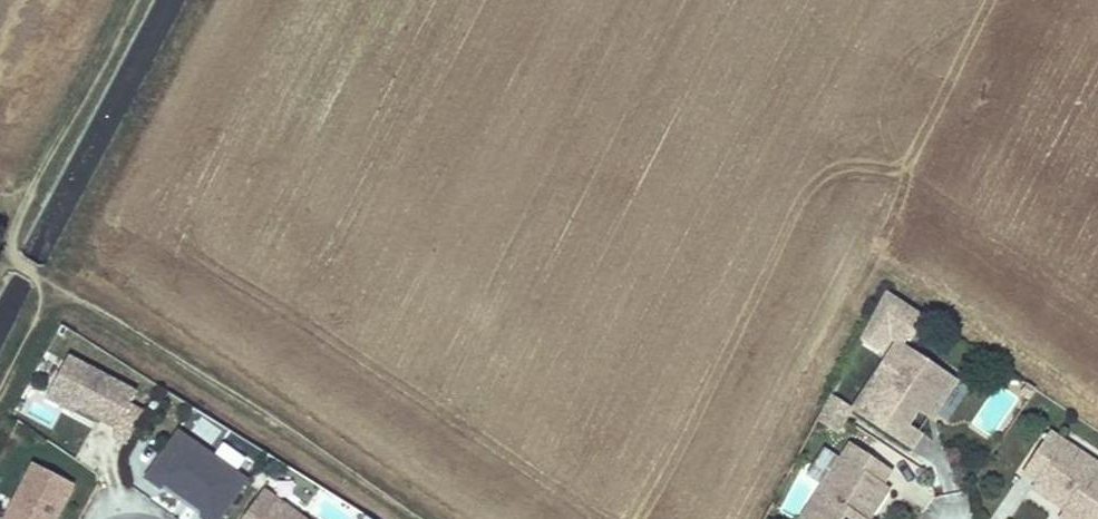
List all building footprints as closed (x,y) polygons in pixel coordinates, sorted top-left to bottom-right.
[(956,375),(899,338),(853,408),(910,445),(921,428),(906,419),(920,398),(935,407),(956,375)] [(109,442),(124,450),(142,419),(128,411),(134,399),(67,361),(46,399),(73,414),(113,436),(109,442)] [(831,393),(816,418),(837,431),(852,405),(831,393)] [(46,399),(43,405),(70,419),(73,414),(46,399)] [(1050,429),(1025,467),(1038,475),(1034,483),(1058,499),(1065,490),(1072,495),(1066,504),(1060,513),(1069,518),(1097,518),(1097,460),(1080,448),(1074,457),(1060,447),(1066,439),(1050,429)] [(176,436),(144,482),(161,494),(163,490),(202,517),(201,518),(223,518),(247,485),(176,436)] [(1080,448),(1066,439),(1060,447),(1074,457),(1080,448)] [(853,441),(843,456),(852,462),(842,476),(834,470),(802,517),(805,518),(871,518),(868,517),(859,511),(864,504),(873,510),(890,485),(883,480),(892,467),(853,441)] [(215,453),(235,466),(243,455),(223,442),(215,453)] [(852,462),(843,456),(834,470),(842,476),(852,462)] [(71,489),(35,469),(9,518),(56,518),(71,489)] [(1065,490),(1058,499),(1066,504),(1072,495),(1065,490)] [(261,495),(243,518),(295,518),(261,495)] [(873,510),(864,504),(859,511),(868,517),(873,510)]
